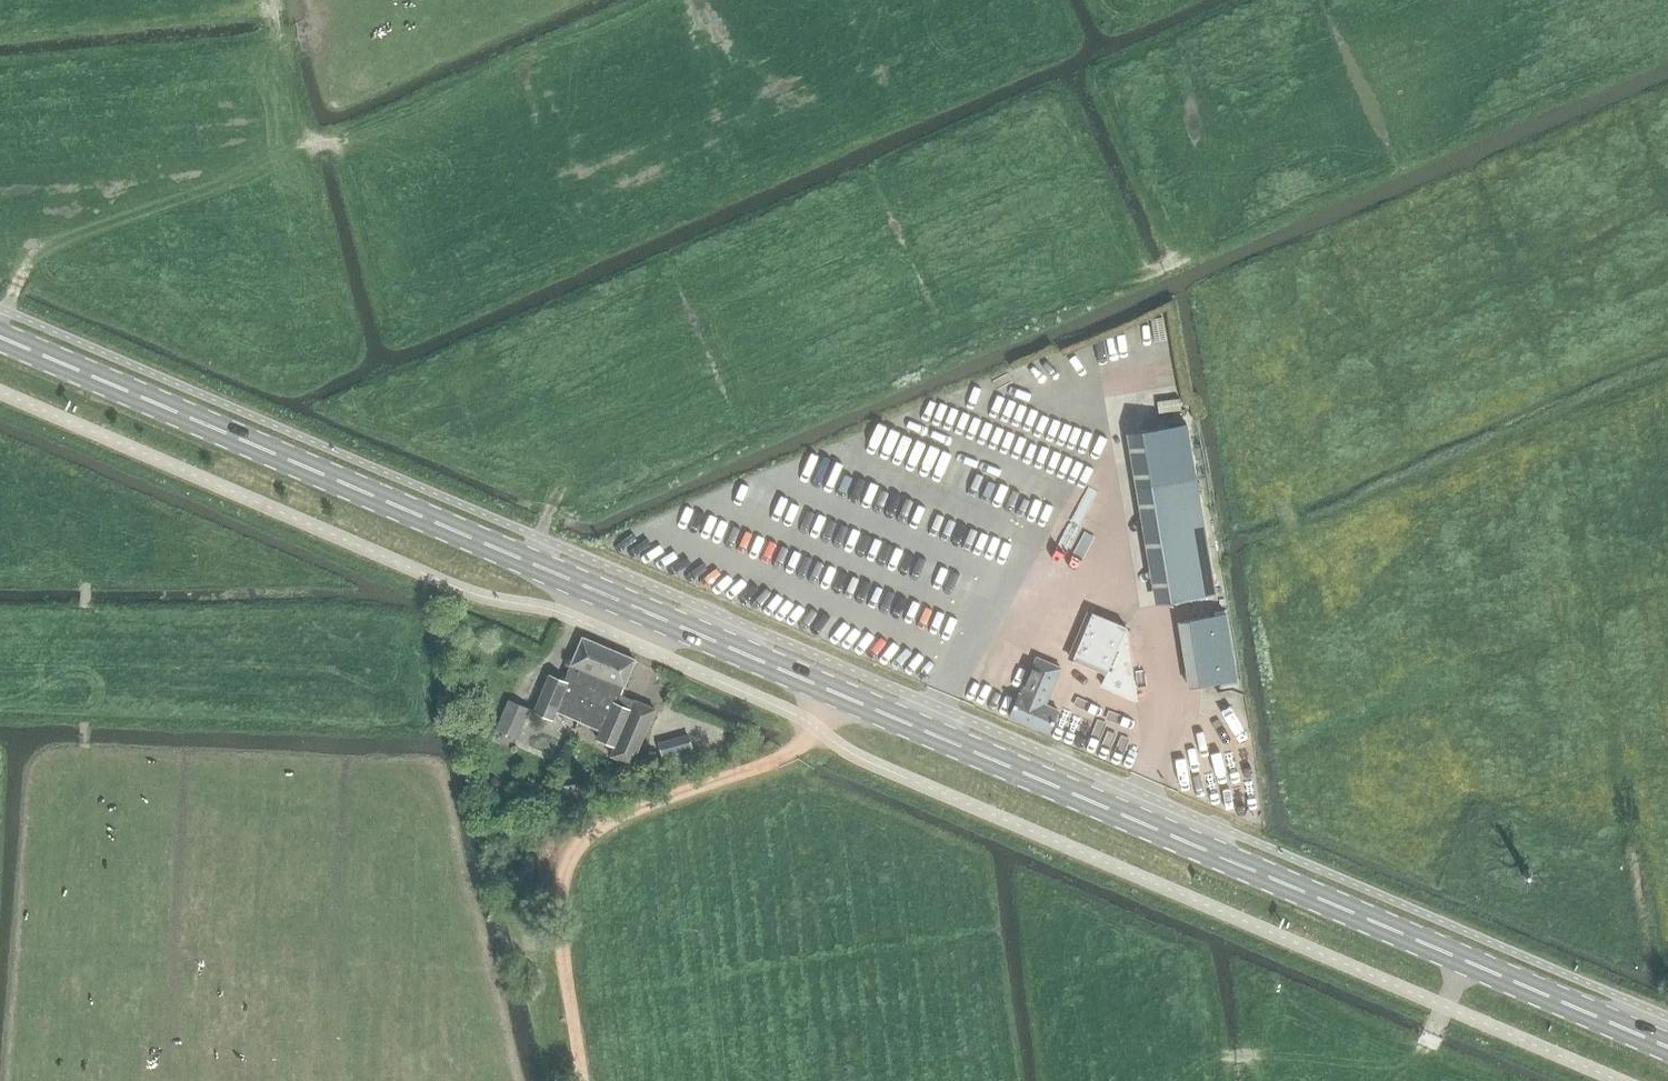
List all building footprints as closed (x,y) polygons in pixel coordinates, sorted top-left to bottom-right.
[(1214,591),(1185,418),(1125,428),(1154,601),(1214,591)] [(1235,679),(1225,613),(1218,614),(1217,608),(1200,610),(1201,617),(1176,621),(1186,687),(1235,679)] [(1087,610),(1067,658),(1105,674),(1100,685),(1136,701),(1125,626),(1087,610)] [(557,710),(578,719),(608,648),(581,636),(569,664),(570,664),(563,680),(548,673),(532,709),(553,719),(557,710)] [(634,659),(608,648),(578,719),(599,728),(595,737),(615,746),(609,758),(630,767),(655,710),(618,694),(622,686),(634,659)] [(1047,732),(1057,709),(1044,703),(1059,666),(1036,656),(1020,693),(1017,692),(1008,715),(1047,732)] [(523,725),(529,711),(507,701),(493,731),(508,737),(515,721),(523,725)] [(662,740),(667,759),(695,751),(690,733),(662,740)] [(578,785),(564,786),(565,799),(579,798),(578,785)]
